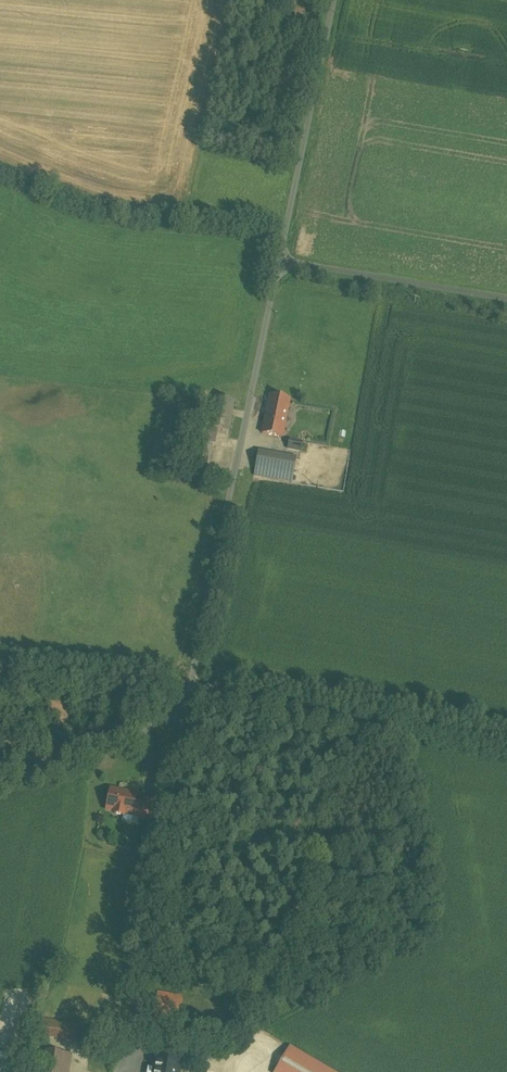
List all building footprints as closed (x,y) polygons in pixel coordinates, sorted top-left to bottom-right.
[(290,401),(270,397),(262,435),(282,439),(290,401)] [(281,450),(299,452),(301,440),(283,437),(281,450)] [(282,456),(259,452),(255,476),(278,480),(282,456)] [(136,796),(111,791),(107,811),(115,812),(115,815),(124,817),(124,814),(140,817),(142,805),(135,803),(136,796)] [(155,804),(143,801),(140,817),(139,821),(151,824),(155,804)] [(164,805),(155,804),(151,824),(160,826),(164,805)] [(153,842),(143,840),(142,847),(152,849),(153,842)] [(77,1027),(42,1021),(39,1038),(74,1043),(77,1027)] [(290,1050),(277,1071),(328,1071),(290,1050)] [(46,1052),(43,1071),(62,1071),(65,1055),(46,1052)] [(156,1060),(154,1071),(155,1071),(178,1071),(180,1064),(156,1060)]
